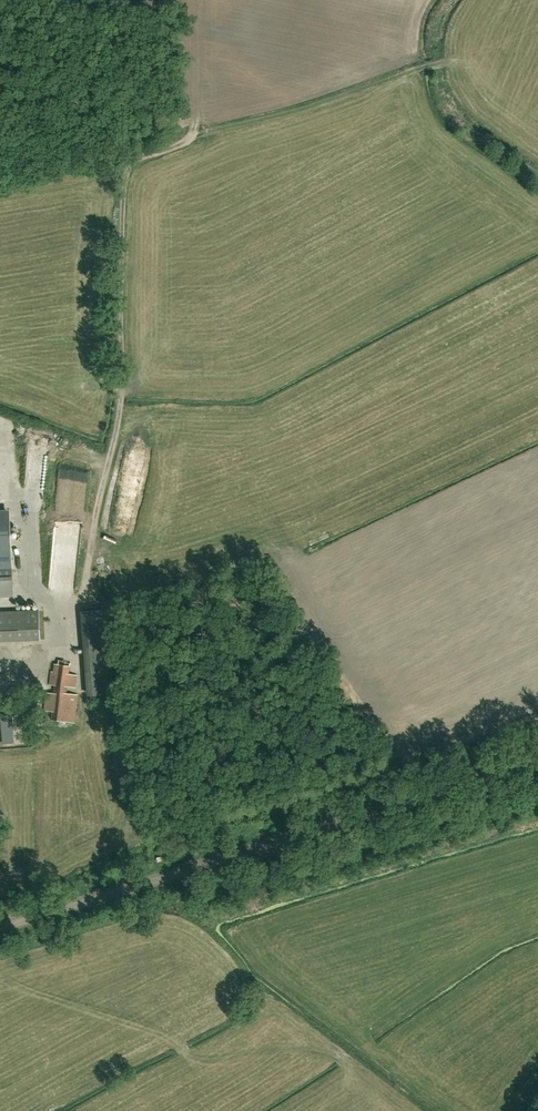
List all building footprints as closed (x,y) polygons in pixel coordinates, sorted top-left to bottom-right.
[(12,560),(10,514),(0,514),(0,561),(12,560)] [(13,596),(12,560),(0,561),(0,597),(13,596)] [(39,609),(0,611),(0,640),(40,638),(39,609)] [(110,696),(109,647),(94,647),(95,696),(110,696)] [(76,687),(78,674),(70,673),(70,665),(54,663),(53,671),(51,671),(50,684),(55,684),(54,692),(47,691),(44,710),(52,711),(51,719),(72,722),(75,694),(67,692),(68,686),(76,687)] [(14,743),(14,739),(12,715),(1,716),(3,740),(3,744),(14,743)]
